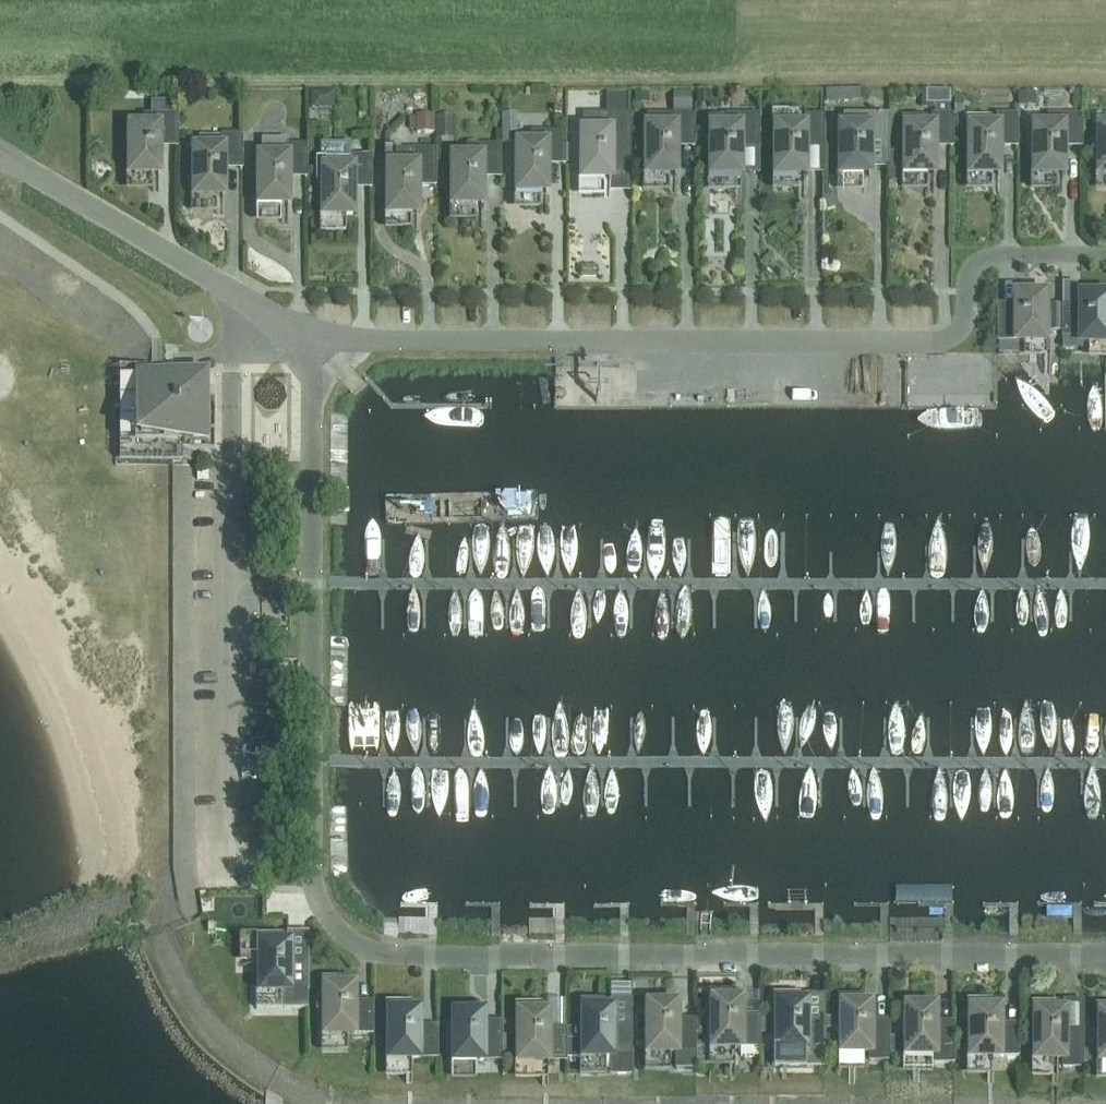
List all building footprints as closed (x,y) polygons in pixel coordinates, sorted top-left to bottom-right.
[(399,102),(399,117),(422,118),(421,125),(436,125),(437,103),(399,102)] [(177,148),(177,116),(144,116),(144,128),(131,128),(131,175),(158,175),(158,148),(177,148)] [(516,116),(502,116),(502,143),(516,143),(516,116)] [(694,116),(647,116),(647,175),(675,175),(675,149),(694,149),(694,116)] [(712,175),(740,175),(740,149),(758,149),(759,116),(725,116),(725,128),(712,128),(712,175)] [(823,149),(823,116),(790,116),(790,129),(777,129),(777,175),(804,175),(804,149),(823,149)] [(841,175),(869,175),(869,149),(888,149),(888,116),(868,116),(868,129),(841,129),(841,175)] [(952,149),(952,116),(932,116),(932,128),(906,128),(906,175),(933,175),(933,149),(952,149)] [(970,175),(998,175),(998,149),(1017,149),(1017,116),(997,116),(997,129),(970,129),(970,175)] [(1035,175),(1062,175),(1062,149),(1081,149),(1081,116),(1048,116),(1048,129),(1035,129),(1035,175)] [(583,179),(610,179),(610,166),(629,166),(629,120),(583,121),(583,179)] [(518,192),(546,192),(546,166),(565,166),(565,134),(531,134),(531,146),(518,146),(518,192)] [(195,197),(223,197),(223,170),(242,170),(242,138),(222,138),(222,150),(195,150),(195,197)] [(260,205),(288,205),(288,179),(306,179),(306,147),(287,147),(287,141),(262,141),(262,159),(260,159),(260,205)] [(324,216),(352,216),(352,190),(371,190),(371,157),(350,158),(350,144),(320,144),(320,171),(324,171),(324,216)] [(454,205),(481,205),(481,179),(500,179),(500,146),(467,146),(467,159),(453,159),(454,205)] [(389,214),(417,214),(417,188),(435,188),(435,151),(394,151),(394,168),(389,168),(389,214)] [(997,305),(998,343),(1044,343),(1044,297),(1016,297),(1016,305),(997,305)] [(1073,344),(1105,344),(1105,298),(1081,298),(1081,311),(1062,311),(1062,350),(1073,350),(1073,344)] [(157,378),(148,378),(140,378),(139,442),(204,442),(204,429),(180,429),(180,406),(172,406),(172,378),(157,378)] [(180,429),(204,429),(204,378),(172,378),(172,406),(180,406),(180,429)] [(289,946),(261,946),(261,990),(255,990),(255,1010),(308,1010),(308,959),(289,959),(289,946)] [(353,1003),(353,989),(326,989),(326,1036),(372,1035),(372,1003),(353,1003)] [(759,1016),(741,1016),(741,1002),(713,1002),(713,1049),(759,1049),(759,1016)] [(1082,1069),(1082,1002),(1062,1002),(1062,1013),(1036,1013),(1035,1060),(1036,1060),(1036,1069),(1052,1069),(1052,1060),(1062,1060),(1062,1069),(1082,1069)] [(805,1005),(778,1005),(778,1050),(773,1050),(773,1068),(824,1068),(824,1019),(805,1019),(805,1005)] [(695,1021),(676,1021),(676,1007),(648,1007),(648,1053),(676,1053),(676,1070),(695,1070),(695,1021)] [(869,1062),(889,1062),(889,1021),(870,1021),(870,1007),(842,1007),(842,1053),(869,1053),(869,1062)] [(933,1064),(953,1064),(953,1023),(934,1023),(934,1009),(907,1009),(907,1055),(933,1055),(933,1064)] [(631,1073),(631,1058),(631,1025),(612,1025),(612,1011),(584,1011),(584,1058),(588,1058),(588,1065),(605,1065),(605,1058),(610,1058),(610,1073),(631,1073)] [(1018,1025),(999,1025),(999,1011),(971,1011),(971,1058),(1018,1058),(1018,1025)] [(418,1027),(418,1013),(390,1013),(390,1060),(437,1060),(437,1027),(418,1027)] [(482,1023),(482,1015),(455,1015),(455,1062),(501,1062),(501,1023),(482,1023)] [(566,1029),(547,1029),(547,1015),(519,1015),(519,1062),(566,1062),(566,1029)]
